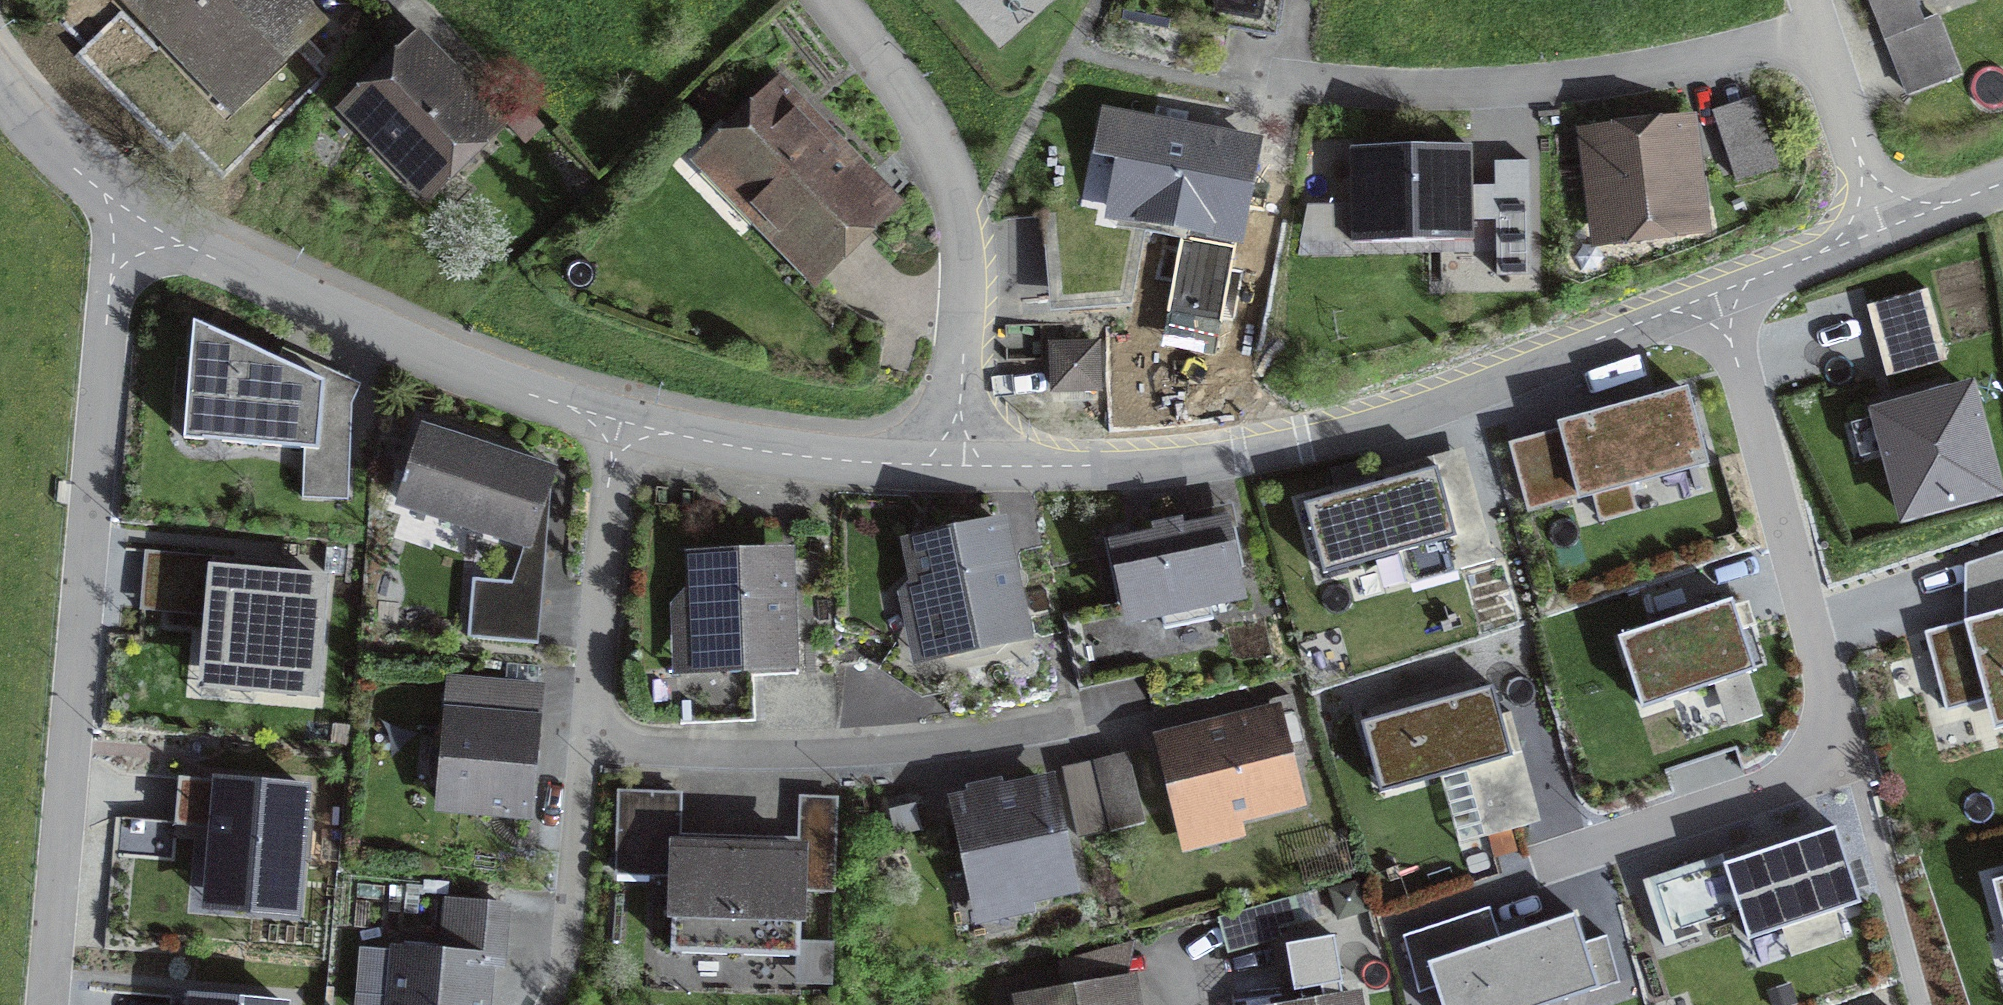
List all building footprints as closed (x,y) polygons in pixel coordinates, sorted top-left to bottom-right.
[(227,97),(310,17),(293,0),(133,0),(227,97)] [(1886,38),(1923,23),(1914,0),(1871,0),(1886,38)] [(349,111),(421,185),(492,116),(420,42),(349,111)] [(707,162),(814,273),(888,202),(885,199),(875,209),(855,188),(868,176),(837,143),(834,146),(780,91),(707,162)] [(1754,100),(1717,113),(1735,166),(1772,153),(1754,100)] [(1118,227),(1120,215),(1237,237),(1255,145),(1106,117),(1100,151),(1090,149),(1079,210),(1053,212),(1060,299),(1121,294),(1133,230),(1118,227)] [(1681,124),(1593,135),(1605,231),(1693,220),(1681,124)] [(1471,145),(1350,148),(1352,243),(1473,240),(1471,145)] [(1494,161),(1497,275),(1531,275),(1528,161),(1494,161)] [(1887,375),(1945,360),(1926,291),(1869,306),(1887,375)] [(324,380),(207,327),(198,437),(326,450),(324,498),(348,499),(351,403),(322,401),(324,380)] [(1093,387),(1093,345),(1051,345),(1052,388),(1093,387)] [(1969,389),(1877,414),(1905,516),(1997,490),(1969,389)] [(1685,390),(1561,424),(1580,496),(1705,462),(1685,390)] [(400,502),(527,543),(551,472),(423,431),(400,502)] [(1437,467),(1303,503),(1323,574),(1452,538),(1460,569),(1494,560),(1485,527),(1456,535),(1437,467)] [(1078,691),(1147,676),(1134,614),(1160,609),(1164,627),(1212,617),(1209,599),(1237,593),(1222,524),(1182,533),(1179,521),(1155,526),(1157,538),(1117,547),(1128,599),(1062,614),(1078,691)] [(935,650),(1019,632),(1010,589),(1017,579),(1006,571),(997,527),(913,545),(921,580),(908,591),(927,612),(935,650)] [(1976,561),(1990,614),(1924,632),(1946,711),(1986,700),(1994,730),(2002,727),(2002,552),(1976,561)] [(680,723),(755,720),(752,662),(784,661),(782,621),(792,620),(791,596),(781,596),(780,556),(699,560),(701,595),(684,612),(702,628),(703,660),(677,661),(680,723)] [(222,684),(312,692),(321,580),(231,572),(222,684)] [(527,643),(532,583),(472,578),(467,638),(527,643)] [(1756,670),(1732,599),(1618,637),(1641,708),(1756,670)] [(441,805),(526,812),(536,689),(453,681),(441,805)] [(1380,794),(1512,757),(1493,685),(1361,723),(1362,730),(1358,731),(1365,759),(1370,757),(1380,794)] [(1291,696),(1271,701),(1274,716),(1163,743),(1183,825),(1296,798),(1286,757),(1305,752),(1291,696)] [(1096,774),(1110,831),(1143,822),(1129,766),(1096,774)] [(247,908),(293,912),(304,787),(219,780),(210,880),(250,884),(247,908)] [(1047,785),(959,804),(980,903),(1068,884),(1047,785)] [(1860,902),(1836,827),(1724,864),(1748,939),(1860,902)] [(672,950),(735,952),(738,850),(675,848),(672,950)] [(801,852),(738,850),(735,952),(798,955),(801,852)] [(1992,881),(2002,921),(2002,878),(1992,881)] [(1684,927),(1669,882),(1646,890),(1665,946),(1677,942),(1673,931),(1684,927)] [(1297,931),(1288,899),(1221,918),(1230,950),(1297,931)] [(484,962),(499,963),(504,907),(449,903),(444,957),(363,951),(358,1004),(481,1004),(484,962)] [(1414,976),(1430,970),(1441,1004),(1549,1004),(1619,982),(1607,935),(1585,943),(1575,913),(1432,960),(1422,929),(1403,935),(1414,976)] [(1065,989),(1067,1001),(1046,1004),(1124,1004),(1122,992),(1090,998),(1087,986),(1065,989)] [(192,997),(191,1004),(285,1004),(286,1004),(192,997)]
